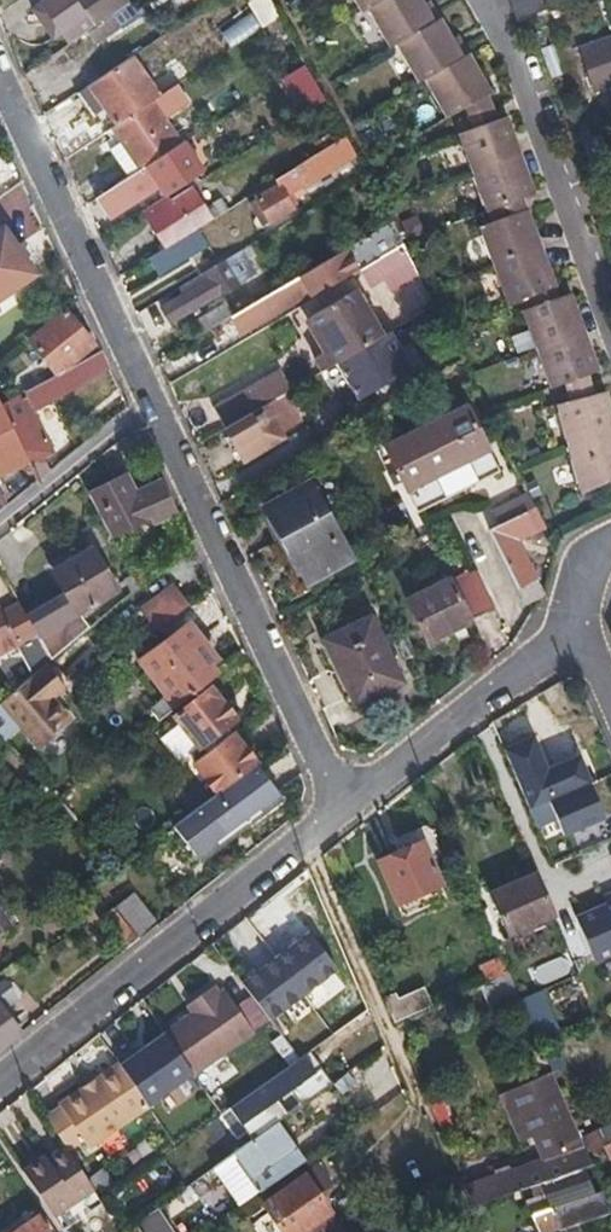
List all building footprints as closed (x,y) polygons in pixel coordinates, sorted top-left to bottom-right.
[(132,0),(80,0),(78,1),(77,0),(41,0),(35,4),(54,35),(63,29),(71,40),(97,23),(114,12),(132,0)] [(132,0),(114,12),(125,29),(143,17),(132,0)] [(151,9),(166,1),(166,0),(147,0),(151,9)] [(229,47),(260,30),(242,0),(223,0),(207,9),(229,47)] [(359,12),(367,7),(380,0),(353,0),(359,12)] [(367,7),(386,45),(395,41),(431,20),(422,3),(420,0),(380,0),(367,7)] [(422,3),(431,20),(439,17),(429,0),(422,3)] [(549,6),(547,0),(511,0),(516,17),(527,13),(532,11),(549,6)] [(125,29),(114,12),(97,23),(108,39),(125,29)] [(283,14),(269,23),(278,37),(291,29),(283,14)] [(439,17),(431,20),(395,41),(415,79),(423,75),(461,54),(451,38),(439,17)] [(458,34),(451,38),(461,54),(467,51),(458,34)] [(579,46),(594,90),(610,84),(610,34),(579,46)] [(423,75),(444,115),(489,91),(467,51),(461,54),(423,75)] [(115,123),(161,94),(134,53),(77,90),(88,107),(101,99),(115,123)] [(309,60),(286,74),(309,112),(330,99),(309,60)] [(138,167),(184,139),(168,116),(192,101),(180,82),(161,94),(115,123),(114,124),(123,140),(138,167)] [(482,205),(516,192),(529,188),(501,114),(454,130),(482,205)] [(114,124),(109,127),(119,143),(123,140),(114,124)] [(320,154),(346,138),(340,128),(314,143),(320,154)] [(578,141),(587,137),(584,130),(575,134),(578,141)] [(351,156),(362,177),(369,173),(349,136),(346,138),(320,154),(255,192),(270,219),(300,202),(298,199),(293,191),(301,186),(351,156)] [(128,174),(98,193),(112,213),(160,182),(168,193),(198,174),(204,170),(184,139),(138,167),(128,174)] [(111,148),(128,174),(138,167),(123,140),(119,143),(111,148)] [(597,158),(601,169),(610,165),(610,153),(597,158)] [(369,205),(382,197),(373,180),(359,188),(369,205)] [(306,193),(301,186),(293,191),(298,199),(306,193)] [(168,245),(200,226),(220,214),(216,207),(210,211),(195,187),(159,210),(154,202),(144,208),(168,245)] [(486,218),(521,206),(516,192),(482,205),(486,218)] [(216,207),(220,214),(231,207),(224,195),(213,202),(216,207)] [(512,296),(549,282),(521,206),(486,218),(472,223),(502,300),(512,296)] [(394,220),(241,309),(249,325),(346,269),(351,275),(365,267),(384,256),(402,245),(407,243),(402,233),(394,220)] [(168,245),(150,256),(160,272),(209,242),(200,226),(168,245)] [(23,280),(29,287),(37,281),(0,230),(0,296),(23,280)] [(253,242),(183,284),(186,290),(164,304),(173,321),(259,271),(250,258),(259,252),(253,242)] [(384,256),(365,267),(372,281),(388,272),(395,285),(421,269),(407,243),(402,245),(384,256)] [(516,306),(553,293),(549,282),(512,296),(516,306)] [(319,355),(326,368),(342,358),(372,341),(386,333),(361,288),(317,314),(335,346),(319,355)] [(557,379),(582,370),(593,365),(565,289),(553,293),(516,306),(545,383),(557,379)] [(61,306),(24,334),(53,373),(91,343),(61,306)] [(372,341),(342,358),(363,395),(415,366),(394,329),(386,333),(372,341)] [(99,348),(53,373),(0,401),(0,411),(23,461),(33,483),(43,475),(36,461),(52,452),(32,409),(107,367),(99,348)] [(216,404),(230,422),(272,398),(291,387),(295,385),(282,369),(272,375),(269,372),(216,404)] [(563,397),(588,391),(582,370),(557,379),(563,397)] [(272,398),(288,425),(307,415),(291,387),(272,398)] [(610,469),(610,423),(600,387),(588,391),(563,397),(551,399),(574,479),(610,469)] [(272,398),(230,422),(250,458),(293,434),(288,425),(272,398)] [(411,513),(495,471),(464,405),(379,447),(411,513)] [(0,485),(15,478),(10,467),(23,461),(0,411),(0,484),(0,485)] [(154,520),(175,509),(160,478),(136,490),(127,474),(86,492),(112,536),(151,516),(154,520)] [(269,506),(285,534),(324,513),(332,508),(316,478),(269,506)] [(512,515),(535,504),(528,489),(505,500),(512,515)] [(491,506),(497,522),(512,515),(505,500),(491,506)] [(522,602),(539,594),(516,540),(545,525),(535,504),(512,515),(497,522),(488,526),(522,602)] [(324,513),(285,534),(309,578),(347,557),(324,513)] [(110,591),(88,550),(48,572),(61,595),(70,614),(68,615),(71,621),(76,618),(87,612),(83,607),(110,591)] [(423,637),(491,606),(472,566),(404,596),(423,637)] [(138,582),(143,578),(138,569),(133,573),(138,582)] [(138,582),(133,573),(126,577),(132,588),(138,582)] [(153,627),(188,602),(171,580),(137,605),(153,627)] [(25,615),(32,628),(49,658),(66,643),(82,629),(76,618),(71,621),(68,615),(70,614),(61,595),(25,615)] [(16,599),(0,608),(0,651),(16,642),(33,671),(41,664),(49,658),(32,628),(25,615),(16,599)] [(356,703),(404,680),(375,615),(327,636),(356,703)] [(157,719),(220,668),(186,623),(138,659),(163,694),(147,708),(157,719)] [(33,671),(0,699),(0,737),(1,738),(16,726),(35,749),(67,722),(49,699),(62,688),(41,664),(33,671)] [(224,724),(230,720),(232,718),(207,687),(171,716),(176,723),(162,733),(180,756),(194,746),(199,742),(224,724)] [(199,742),(206,751),(230,732),(224,724),(199,742)] [(253,763),(255,762),(230,732),(206,751),(192,761),(216,792),(253,763)] [(531,744),(503,756),(527,813),(555,800),(531,744)] [(276,792),(253,763),(216,792),(171,827),(193,857),(276,792)] [(394,904),(435,885),(417,843),(376,864),(394,904)] [(545,855),(551,867),(571,859),(565,847),(545,855)] [(506,934),(549,915),(532,875),(489,894),(506,934)] [(440,896),(435,885),(394,904),(398,915),(440,896)] [(112,905),(138,937),(156,922),(131,892),(112,905)] [(573,920),(593,964),(610,956),(610,904),(573,920)] [(94,917),(120,951),(138,937),(112,905),(94,917)] [(305,931),(238,982),(247,994),(265,1017),(266,1019),(333,968),(305,931)] [(504,974),(495,954),(475,962),(483,983),(504,974)] [(538,984),(570,971),(564,956),(532,969),(538,984)] [(504,974),(483,983),(477,985),(490,1012),(516,1001),(504,974)] [(12,999),(0,985),(0,1008),(12,999)] [(188,1071),(217,1050),(245,1031),(229,1007),(218,992),(213,996),(207,987),(189,999),(196,1008),(187,1014),(161,1032),(185,1068),(188,1071)] [(379,996),(390,1021),(426,1006),(418,987),(394,998),(390,990),(379,996)] [(229,1007),(245,1031),(265,1017),(247,994),(229,1007)] [(517,1003),(528,1028),(538,1024),(542,1022),(531,997),(517,1003)] [(196,1008),(189,999),(180,1004),(187,1014),(196,1008)] [(18,1033),(0,1010),(0,1047),(18,1033)] [(528,1028),(537,1048),(546,1044),(538,1024),(528,1028)] [(115,1061),(141,1100),(185,1068),(161,1032),(132,1052),(128,1047),(113,1058),(115,1061)] [(224,1059),(217,1050),(188,1071),(194,1080),(224,1059)] [(141,1100),(115,1061),(57,1104),(58,1106),(43,1116),(64,1147),(65,1149),(80,1139),(86,1147),(144,1104),(141,1100)] [(530,1134),(539,1158),(580,1145),(547,1071),(497,1091),(517,1139),(530,1134)] [(160,1117),(168,1129),(181,1120),(172,1108),(160,1117)] [(291,1165),(300,1159),(275,1122),(211,1168),(235,1204),(253,1192),(291,1165)] [(597,1144),(603,1155),(610,1152),(610,1139),(597,1144)] [(493,1174),(460,1184),(468,1203),(515,1187),(544,1176),(567,1168),(587,1161),(582,1150),(580,1145),(539,1158),(510,1168),(506,1164),(492,1169),(493,1174)] [(38,1159),(20,1173),(51,1217),(92,1188),(65,1149),(64,1147),(41,1163),(38,1159)] [(298,1176),(291,1165),(253,1192),(259,1200),(298,1176)] [(298,1176),(313,1197),(329,1187),(314,1165),(298,1176)] [(549,1188),(520,1199),(535,1230),(599,1207),(592,1189),(579,1193),(567,1168),(544,1176),(549,1188)] [(313,1197),(298,1176),(259,1200),(254,1204),(274,1231),(336,1231),(313,1197)] [(544,1176),(515,1187),(520,1199),(549,1188),(544,1176)] [(153,1209),(138,1219),(147,1231),(170,1231),(153,1209)] [(34,1218),(13,1231),(44,1231),(34,1218)]
